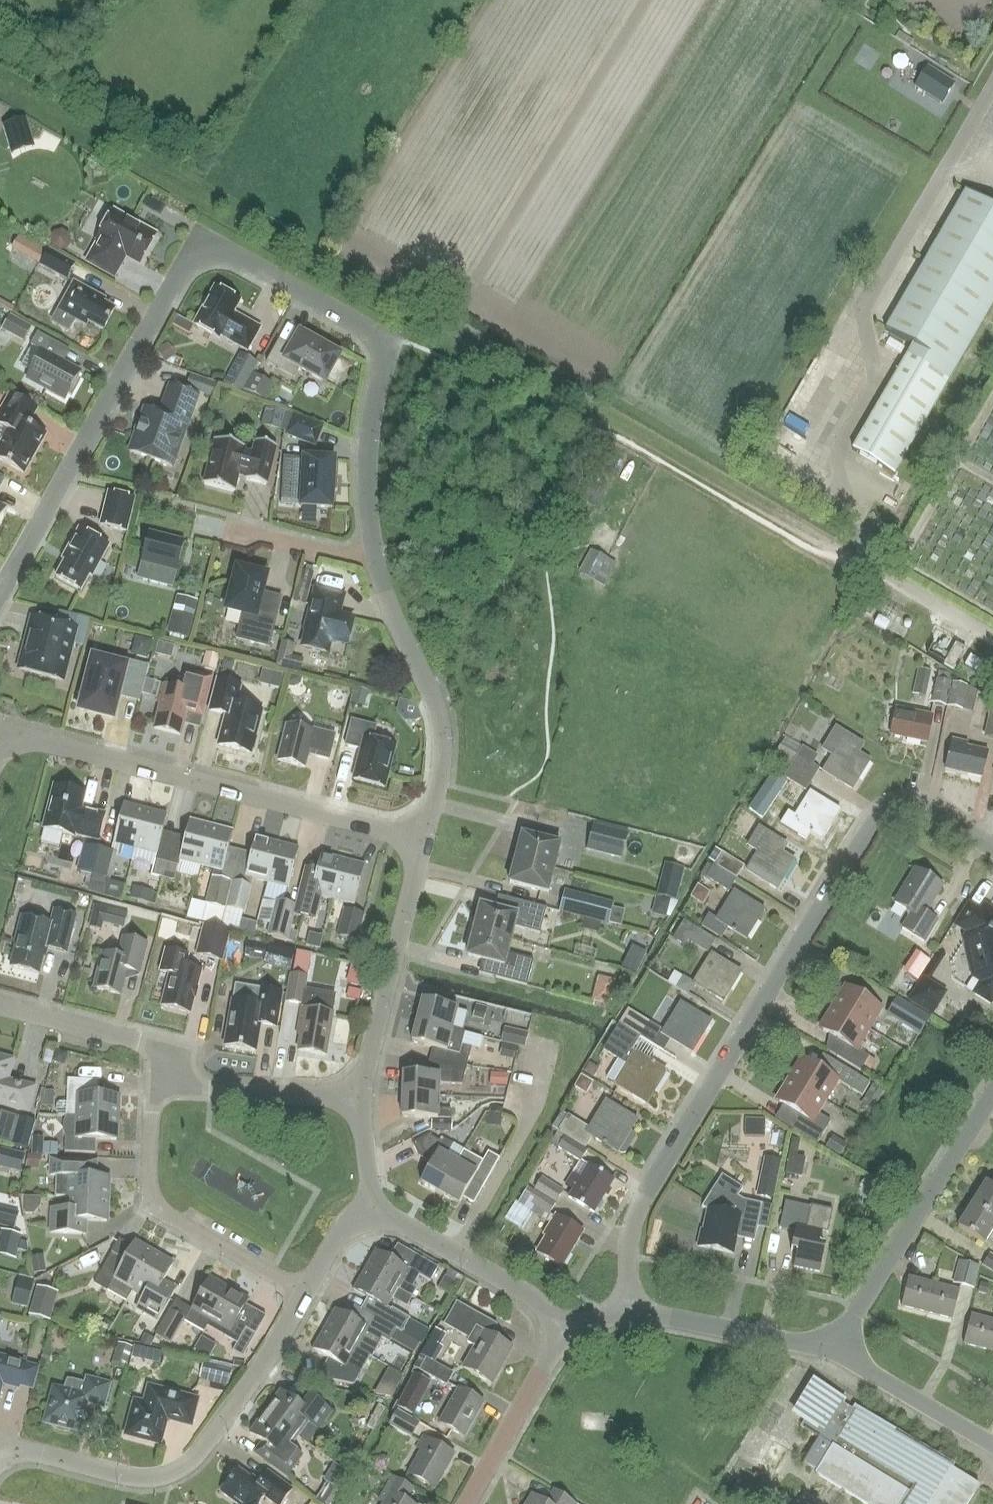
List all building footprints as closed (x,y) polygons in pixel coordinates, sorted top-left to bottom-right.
[(895,475),(992,306),(992,207),(966,191),(885,330),(913,346),(852,450),(895,475)] [(155,237),(112,213),(96,240),(98,241),(87,263),(113,277),(125,256),(140,264),(155,237)] [(48,251),(40,266),(66,280),(74,265),(48,251)] [(74,284),(53,322),(70,332),(76,321),(85,326),(87,323),(103,331),(114,310),(102,304),(104,300),(74,284)] [(233,315),(240,302),(214,288),(193,325),(219,340),(220,338),(247,353),(260,329),(247,322),(247,323),(233,315)] [(10,314),(5,324),(15,330),(12,336),(23,342),(32,326),(10,314)] [(37,333),(30,346),(42,352),(27,380),(64,401),(68,394),(71,396),(80,381),(76,379),(80,373),(53,358),(60,346),(37,333)] [(300,369),(324,383),(338,357),(299,335),(291,349),(278,341),(266,363),(294,379),(300,369)] [(223,384),(242,394),(259,364),(240,353),(223,384)] [(267,402),(276,386),(254,374),(245,390),(267,402)] [(213,398),(217,386),(191,375),(186,387),(213,398)] [(130,452),(171,467),(197,396),(170,387),(160,415),(145,410),(130,452)] [(0,414),(0,425),(10,431),(0,449),(0,461),(23,474),(45,436),(27,426),(35,410),(10,396),(0,414)] [(280,430),(285,412),(265,407),(261,425),(280,430)] [(294,416),(286,435),(314,446),(322,428),(294,416)] [(266,486),(275,447),(256,442),(253,454),(244,451),(245,448),(215,440),(204,485),(233,492),(239,472),(247,474),(246,481),(266,486)] [(285,459),(283,504),(300,505),(300,507),(331,509),(334,460),(303,459),(303,460),(285,459)] [(108,493),(100,526),(126,532),(134,500),(108,493)] [(408,526),(408,539),(417,539),(417,526),(408,526)] [(80,591),(89,575),(92,577),(109,546),(78,529),(66,552),(69,553),(56,578),(80,591)] [(172,588),(184,543),(149,534),(137,579),(172,588)] [(583,571),(598,580),(610,558),(595,549),(583,571)] [(269,647),(279,608),(259,603),(266,577),(237,569),(227,610),(242,614),(239,628),(251,631),(248,642),(269,647)] [(348,643),(353,621),(335,617),(337,611),(340,612),(344,596),(315,589),(304,632),(307,633),(304,648),(325,654),(328,642),(333,639),(348,643)] [(867,601),(862,612),(871,617),(877,606),(867,601)] [(192,620),(173,615),(168,633),(187,638),(192,620)] [(20,669),(20,670),(62,681),(71,644),(83,647),(90,620),(78,617),(75,628),(41,620),(41,621),(45,622),(41,636),(30,633),(27,646),(33,647),(27,670),(20,669)] [(875,624),(886,630),(890,623),(879,617),(875,624)] [(148,659),(153,640),(139,637),(134,655),(148,659)] [(303,660),(292,657),(295,645),(281,642),(275,667),(300,673),(303,660)] [(956,644),(944,665),(954,670),(966,650),(956,644)] [(217,672),(221,656),(209,653),(205,669),(217,672)] [(971,656),(965,666),(987,679),(992,669),(971,656)] [(141,695),(149,666),(126,660),(124,666),(93,658),(84,694),(78,696),(81,706),(80,710),(112,718),(120,690),(141,695)] [(918,669),(915,685),(927,688),(931,672),(918,669)] [(187,671),(182,691),(162,686),(158,702),(161,702),(154,729),(180,736),(186,713),(203,718),(213,677),(187,671)] [(218,745),(251,754),(252,750),(254,751),(257,738),(255,738),(262,711),(236,705),(240,686),(217,680),(209,711),(226,715),(218,745)] [(937,680),(932,703),(947,706),(952,683),(937,680)] [(948,707),(962,710),(967,686),(952,683),(948,707)] [(356,689),(352,705),(364,708),(368,692),(356,689)] [(417,705),(400,700),(397,712),(405,723),(416,722),(416,721),(421,720),(417,705)] [(896,709),(891,736),(927,743),(932,716),(896,709)] [(361,750),(353,780),(384,788),(395,747),(373,741),(376,727),(351,721),(345,746),(361,750)] [(286,726),(277,761),(305,768),(308,755),(329,760),(335,735),(313,730),(313,732),(286,726)] [(821,750),(832,757),(822,772),(852,791),(870,761),(859,754),(865,745),(836,727),(821,750)] [(982,778),(988,752),(967,747),(968,743),(952,740),(945,770),(982,778)] [(790,767),(812,780),(819,769),(813,765),(818,757),(802,747),(790,767)] [(806,791),(812,780),(790,767),(784,778),(806,791)] [(98,841),(105,814),(87,810),(87,812),(81,810),(85,794),(54,786),(43,828),(74,836),(74,835),(98,841)] [(787,816),(782,825),(806,839),(810,833),(822,840),(840,811),(810,793),(793,820),(787,816)] [(113,844),(135,849),(145,809),(123,804),(113,844)] [(145,809),(135,849),(157,855),(167,815),(145,809)] [(189,821),(175,874),(197,880),(201,866),(211,826),(189,821)] [(593,825),(587,851),(621,859),(628,833),(593,825)] [(211,826),(201,866),(223,872),(233,832),(211,826)] [(758,852),(747,871),(777,890),(795,861),(782,853),(787,846),(759,828),(748,846),(758,852)] [(515,859),(554,869),(560,845),(522,835),(515,859)] [(245,877),(267,883),(277,843),(255,837),(245,877)] [(277,843),(267,883),(288,889),(299,849),(277,843)] [(77,872),(93,876),(100,849),(83,845),(77,872)] [(117,853),(100,849),(93,876),(110,880),(117,853)] [(714,864),(737,878),(744,867),(722,852),(714,864)] [(321,855),(317,871),(306,868),(296,907),(296,906),(294,915),(315,920),(321,897),(333,900),(343,860),(321,855)] [(163,877),(167,862),(155,859),(151,874),(163,877)] [(547,893),(554,869),(515,859),(509,884),(547,893)] [(365,866),(343,860),(333,900),(354,906),(365,866)] [(167,862),(163,877),(174,880),(178,865),(167,862)] [(660,895),(681,897),(685,864),(664,862),(660,895)] [(729,890),(737,878),(714,864),(707,876),(729,890)] [(942,886),(916,870),(896,905),(908,912),(910,918),(903,930),(925,943),(938,922),(925,914),(942,886)] [(212,877),(205,905),(224,909),(225,910),(225,908),(232,882),(212,877)] [(125,888),(91,880),(89,890),(122,899),(125,888)] [(232,882),(225,908),(244,913),(251,887),(232,882)] [(134,886),(130,898),(151,904),(154,892),(134,886)] [(608,924),(613,903),(565,890),(559,911),(608,924)] [(734,892),(716,920),(709,916),(702,926),(721,939),(728,928),(746,939),(764,910),(734,892)] [(474,931),(510,941),(514,927),(540,934),(547,908),(515,901),(512,914),(480,906),(474,931)] [(267,937),(287,942),(289,931),(290,931),(294,915),(296,906),(276,902),(267,937)] [(985,907),(982,913),(970,905),(957,926),(969,933),(966,938),(974,943),(969,952),(973,969),(978,972),(975,977),(983,982),(976,993),(991,1002),(992,998),(992,912),(985,907)] [(124,928),(128,914),(101,907),(97,921),(124,928)] [(226,909),(222,927),(239,931),(244,913),(226,909)] [(10,967),(39,974),(46,948),(66,953),(76,916),(54,911),(51,924),(21,917),(14,944),(16,944),(10,967)] [(341,925),(338,937),(357,941),(364,914),(352,911),(348,926),(341,925)] [(715,940),(684,921),(673,940),(684,947),(688,941),(707,954),(715,940)] [(196,955),(223,962),(231,931),(203,925),(196,955)] [(507,954),(510,941),(474,931),(467,956),(499,964),(496,978),(527,986),(533,960),(507,954)] [(140,974),(148,944),(122,938),(117,957),(103,954),(94,989),(120,995),(126,970),(140,974)] [(244,957),(264,961),(267,945),(247,942),(244,957)] [(917,947),(903,969),(919,979),(933,958),(917,947)] [(711,950),(692,981),(725,1001),(744,970),(711,950)] [(189,957),(175,954),(164,951),(159,972),(169,975),(161,1006),(190,1014),(201,971),(187,967),(189,957)] [(296,952),(292,975),(307,978),(311,955),(296,952)] [(363,988),(368,968),(356,965),(351,985),(363,988)] [(609,1003),(617,979),(600,974),(592,998),(609,1003)] [(292,975),(290,975),(286,1002),(302,1005),(299,1025),(302,1025),(298,1051),(326,1056),(333,1015),(336,999),(316,995),(304,993),(307,978),(292,975)] [(907,1001),(932,1017),(948,992),(923,977),(907,1001)] [(232,1001),(225,1046),(255,1051),(260,1024),(276,1027),(281,993),(260,990),(260,991),(235,986),(233,1001),(232,1001)] [(832,1008),(869,1030),(882,1009),(845,986),(832,1008)] [(886,1015),(919,1035),(929,1017),(897,998),(886,1015)] [(422,1000),(417,1021),(463,1033),(468,1013),(457,1010),(457,1008),(422,1000)] [(692,1053),(711,1022),(680,1004),(662,1035),(692,1053)] [(869,1030),(832,1008),(820,1029),(845,1044),(837,1057),(861,1071),(869,1057),(857,1050),(869,1030)] [(648,1023),(628,1011),(620,1025),(640,1037),(648,1023)] [(463,1033),(417,1021),(411,1043),(440,1050),(436,1062),(467,1066),(471,1048),(460,1045),(463,1033)] [(604,1050),(627,1064),(614,1085),(647,1105),(667,1072),(631,1051),(640,1037),(620,1025),(604,1050)] [(525,1048),(528,1033),(504,1027),(501,1042),(525,1048)] [(13,1060),(0,1057),(0,1105),(28,1112),(35,1088),(7,1080),(13,1060)] [(789,1079),(825,1102),(837,1082),(862,1097),(870,1084),(833,1061),(825,1073),(802,1058),(789,1079)] [(436,1062),(434,1074),(403,1073),(402,1095),(438,1097),(439,1084),(462,1085),(467,1066),(436,1062)] [(507,1087),(508,1074),(491,1073),(490,1086),(507,1087)] [(59,1116),(66,1116),(118,1118),(119,1096),(98,1095),(98,1081),(68,1079),(67,1104),(59,1103),(56,1106),(56,1113),(59,1116)] [(818,1114),(825,1102),(789,1079),(776,1100),(801,1116),(793,1130),(817,1145),(831,1122),(818,1114)] [(438,1109),(438,1097),(402,1095),(401,1117),(451,1119),(451,1110),(438,1109)] [(552,1128),(559,1132),(586,1148),(592,1138),(618,1153),(618,1152),(622,1154),(625,1154),(635,1138),(634,1134),(630,1132),(637,1120),(605,1101),(589,1129),(562,1113),(552,1128)] [(118,1118),(66,1116),(64,1123),(63,1131),(65,1138),(65,1153),(95,1154),(96,1139),(117,1140),(118,1118)] [(747,1116),(747,1133),(766,1133),(766,1117),(747,1116)] [(12,1144),(28,1149),(36,1122),(19,1117),(12,1144)] [(432,1121),(431,1130),(451,1131),(451,1121),(432,1121)] [(425,1154),(434,1159),(420,1183),(440,1194),(457,1162),(446,1156),(453,1145),(444,1140),(442,1143),(428,1136),(412,1144),(419,1157),(425,1154)] [(565,1137),(558,1148),(580,1162),(587,1151),(565,1137)] [(33,1138),(31,1154),(54,1156),(55,1144),(44,1144),(44,1139),(33,1138)] [(792,1139),(785,1173),(802,1177),(806,1158),(797,1156),(800,1140),(792,1139)] [(0,1154),(0,1163),(9,1165),(8,1169),(20,1172),(25,1154),(1,1148),(0,1154)] [(459,1205),(472,1181),(483,1187),(499,1159),(488,1153),(483,1162),(463,1151),(457,1162),(440,1194),(459,1205)] [(773,1200),(782,1160),(765,1157),(757,1196),(773,1200)] [(56,1175),(55,1198),(67,1198),(108,1200),(109,1177),(97,1177),(98,1160),(50,1158),(49,1175),(56,1175)] [(614,1181),(581,1161),(566,1186),(573,1190),(569,1198),(594,1213),(605,1195),(607,1196),(611,1191),(609,1189),(614,1181)] [(740,1226),(758,1230),(763,1205),(744,1200),(738,1197),(744,1189),(723,1175),(702,1207),(708,1211),(703,1232),(702,1231),(698,1247),(734,1254),(740,1226)] [(534,1190),(556,1203),(563,1191),(542,1177),(534,1190)] [(954,1225),(982,1241),(992,1223),(992,1184),(982,1178),(954,1225)] [(556,1216),(555,1218),(549,1214),(555,1204),(528,1187),(518,1203),(515,1202),(505,1219),(527,1233),(538,1215),(552,1224),(544,1236),(547,1237),(537,1253),(561,1268),(583,1232),(556,1216)] [(67,1198),(67,1209),(51,1208),(50,1233),(86,1235),(86,1221),(107,1222),(108,1200),(67,1198)] [(811,1206),(811,1207),(786,1202),(780,1229),(796,1233),(792,1251),(798,1253),(795,1267),(820,1273),(826,1247),(820,1246),(823,1231),(827,1232),(832,1211),(811,1206)] [(0,1247),(0,1254),(16,1258),(22,1235),(4,1231),(0,1247)] [(134,1289),(154,1253),(135,1242),(124,1260),(112,1253),(94,1285),(107,1292),(109,1287),(129,1299),(134,1289)] [(409,1269),(375,1251),(364,1271),(412,1298),(413,1298),(418,1288),(410,1284),(416,1273),(431,1282),(439,1268),(417,1256),(409,1269)] [(173,1264),(154,1253),(134,1289),(145,1295),(137,1309),(158,1321),(176,1290),(163,1282),(173,1264)] [(34,1273),(46,1271),(44,1255),(31,1257),(34,1273)] [(976,1286),(982,1263),(961,1258),(955,1281),(976,1286)] [(387,1310),(388,1308),(393,1299),(407,1306),(412,1298),(364,1271),(353,1290),(386,1309),(387,1310)] [(900,1305),(954,1319),(962,1287),(908,1273),(900,1305)] [(439,1289),(455,1298),(463,1284),(447,1275),(439,1289)] [(35,1281),(20,1277),(17,1288),(32,1292),(35,1281)] [(204,1332),(210,1322),(229,1289),(209,1277),(191,1309),(176,1300),(156,1335),(171,1344),(184,1321),(204,1332)] [(37,1286),(29,1315),(43,1319),(51,1290),(37,1286)] [(247,1328),(236,1322),(249,1300),(229,1289),(210,1322),(227,1332),(224,1337),(237,1345),(233,1352),(243,1358),(256,1335),(246,1329),(247,1328)] [(491,1336),(498,1324),(457,1301),(444,1323),(469,1338),(467,1342),(475,1347),(463,1368),(491,1384),(512,1348),(491,1336)] [(402,1333),(409,1320),(388,1308),(387,1310),(386,1309),(380,1321),(402,1333)] [(374,1317),(367,1329),(335,1310),(323,1330),(369,1356),(372,1358),(382,1338),(389,1342),(396,1330),(374,1317)] [(992,1350),(992,1316),(971,1310),(962,1341),(992,1350)] [(422,1344),(429,1331),(410,1321),(403,1334),(422,1344)] [(353,1385),(360,1374),(369,1356),(323,1330),(312,1350),(328,1359),(319,1375),(330,1381),(353,1385)] [(210,1359),(217,1346),(203,1337),(192,1356),(210,1359)] [(125,1371),(132,1347),(118,1343),(112,1367),(125,1371)] [(135,1362),(162,1363),(162,1347),(135,1347),(135,1362)] [(3,1357),(0,1356),(0,1394),(3,1382),(33,1389),(39,1367),(26,1363),(3,1357)] [(447,1386),(453,1374),(427,1359),(420,1371),(447,1386)] [(225,1384),(228,1369),(212,1365),(209,1380),(225,1384)] [(381,1391),(396,1395),(401,1372),(387,1368),(381,1391)] [(53,1387),(44,1423),(80,1433),(87,1404),(104,1408),(110,1385),(87,1379),(85,1384),(71,1380),(66,1382),(64,1390),(53,1387)] [(200,1400),(167,1391),(147,1386),(142,1402),(134,1400),(124,1436),(161,1446),(167,1421),(193,1427),(200,1400)] [(464,1437),(483,1403),(459,1389),(439,1424),(464,1437)] [(807,1391),(786,1424),(805,1436),(826,1402),(807,1391)] [(265,1413),(298,1437),(308,1423),(318,1431),(332,1412),(310,1396),(302,1407),(281,1392),(265,1413)] [(826,1402),(805,1436),(824,1447),(844,1413),(826,1402)] [(389,1426),(411,1438),(420,1423),(397,1410),(389,1426)] [(288,1450),(298,1437),(265,1413),(250,1434),(271,1449),(264,1459),(286,1475),(298,1458),(288,1450)] [(844,1413),(824,1447),(842,1458),(863,1425),(844,1413)] [(863,1425),(842,1458),(861,1470),(881,1436),(863,1425)] [(881,1436),(861,1470),(880,1481),(900,1448),(881,1436)] [(434,1489),(454,1455),(423,1438),(417,1449),(421,1451),(408,1475),(434,1489)] [(350,1475),(333,1465),(323,1480),(332,1486),(321,1503),(331,1503),(350,1475)] [(912,1473),(905,1469),(899,1479),(906,1483),(912,1473)] [(265,1497),(274,1503),(282,1503),(292,1490),(270,1474),(261,1486),(238,1470),(221,1493),(236,1503),(260,1503),(265,1497)] [(777,1482),(767,1476),(763,1482),(773,1489),(777,1482)] [(405,1502),(413,1489),(392,1478),(379,1501),(383,1503),(409,1503),(405,1502)] [(796,1493),(785,1487),(781,1494),(792,1500),(796,1493)] [(938,1503),(972,1503),(948,1489),(938,1503)] [(556,1491),(547,1503),(576,1503),(556,1491)] [(891,1492),(885,1502),(888,1503),(893,1503),(898,1496),(891,1492)] [(796,1493),(792,1500),(798,1503),(803,1503),(806,1499),(796,1493)]
